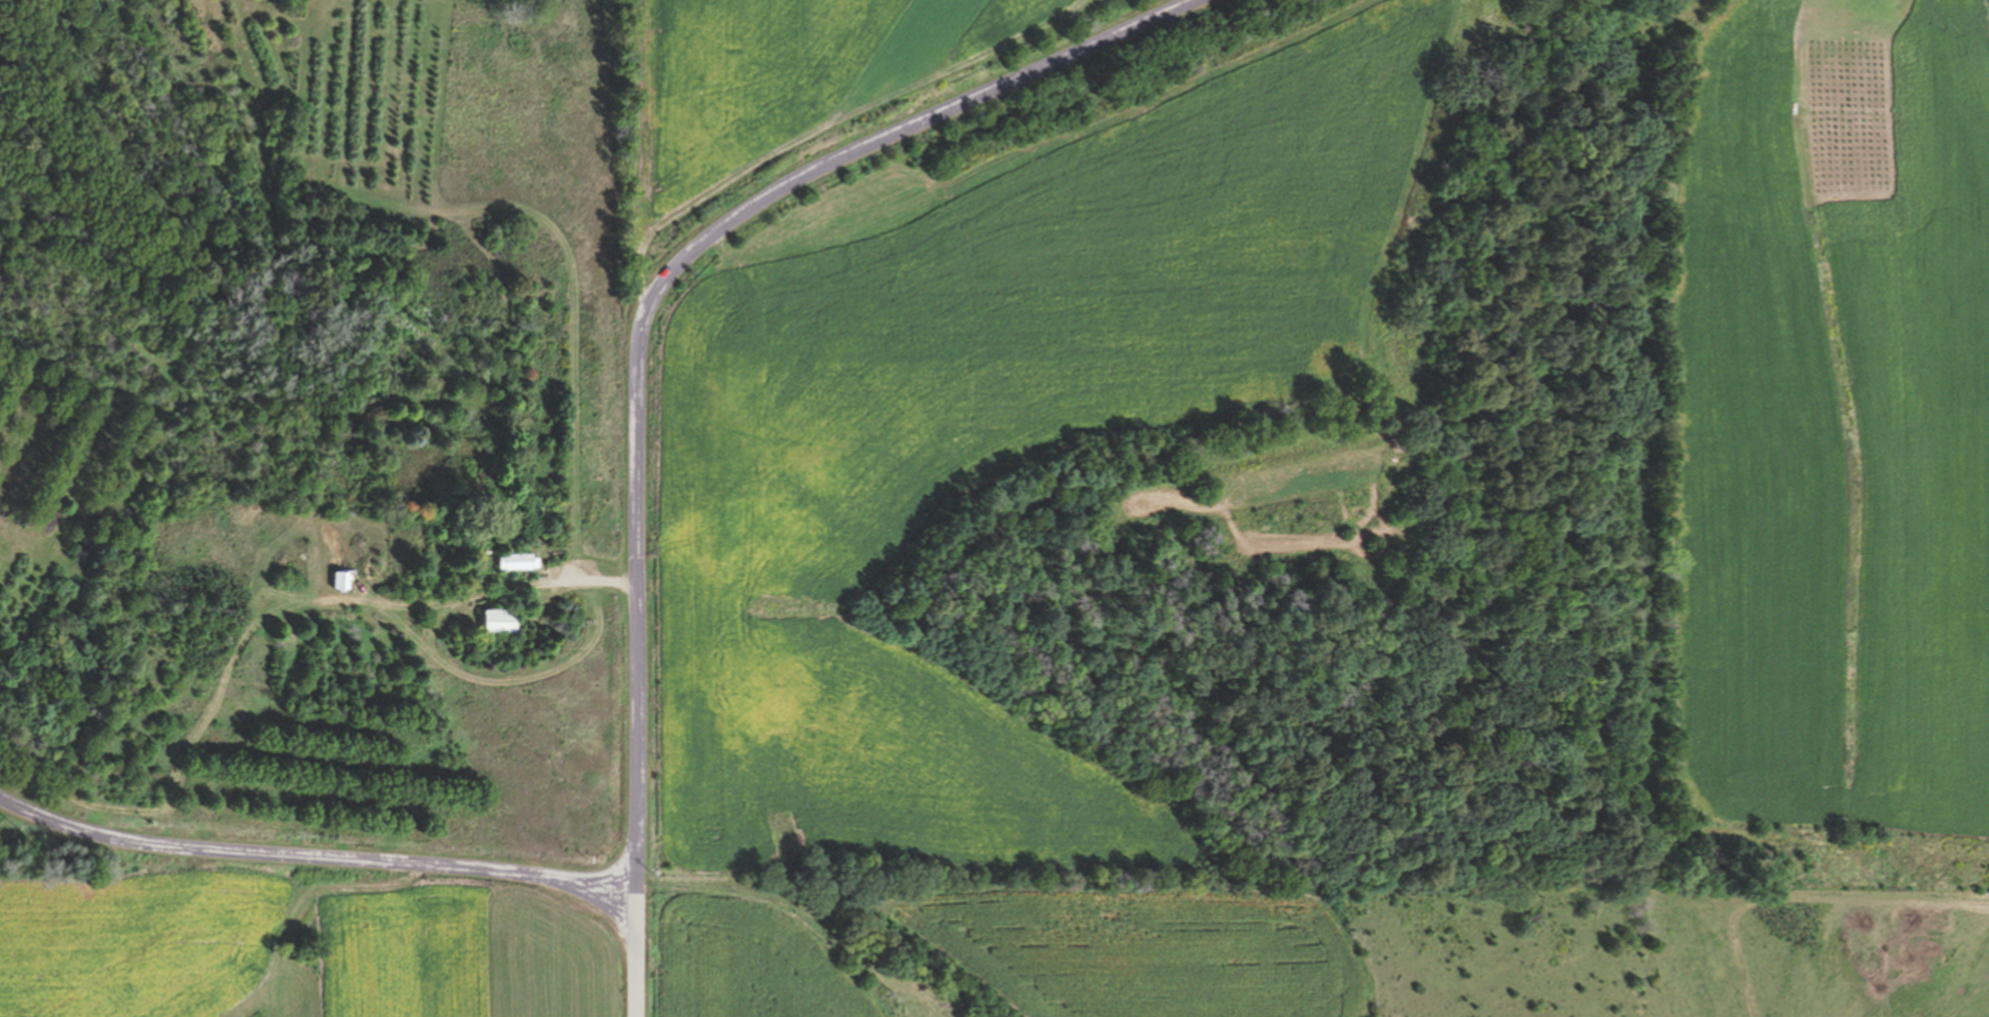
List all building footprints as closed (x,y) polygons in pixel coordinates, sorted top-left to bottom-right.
[(541,571),(541,554),(501,554),(501,571),(541,571)] [(423,574),(413,574),(413,594),(423,594),(423,574)] [(519,609),(487,609),(487,633),(519,633),(519,609)]
